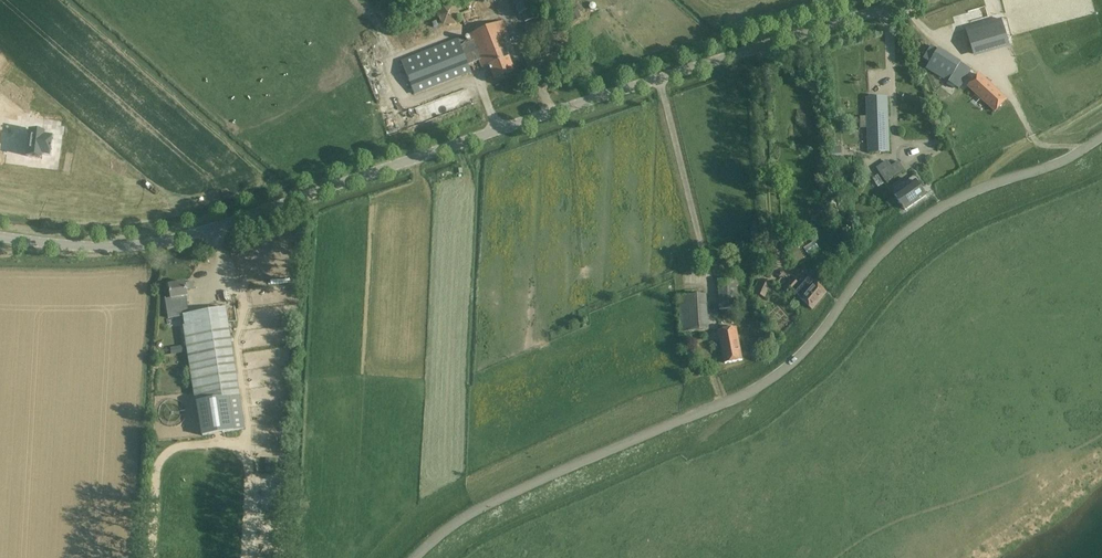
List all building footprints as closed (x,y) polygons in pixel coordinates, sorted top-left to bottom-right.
[(527,24),(540,18),(536,8),(547,3),(546,0),(515,0),(520,14),(522,13),(527,24)] [(461,14),(454,4),(442,6),(437,17),(444,26),(456,25),(461,14)] [(547,36),(540,18),(527,24),(524,25),(531,42),(547,36)] [(1011,47),(1002,19),(965,29),(974,58),(1011,47)] [(466,43),(462,35),(456,38),(457,39),(400,61),(415,96),(472,73),(469,65),(479,61),(482,68),(489,66),(494,79),(515,71),(501,35),(507,33),(503,21),(469,35),(471,41),(466,43)] [(937,50),(931,46),(923,58),(929,62),(926,68),(959,89),(972,69),(938,48),(937,50)] [(1006,99),(980,75),(968,87),(995,111),(1006,99)] [(888,97),(866,97),(868,153),(889,152),(888,97)] [(6,122),(17,109),(13,106),(2,119),(6,122)] [(45,135),(31,133),(28,159),(42,160),(42,156),(52,157),(54,140),(44,139),(45,135)] [(843,161),(842,146),(832,146),(832,162),(843,161)] [(892,166),(888,160),(876,168),(886,183),(905,170),(899,161),(892,166)] [(894,196),(899,202),(905,211),(926,196),(915,181),(894,196)] [(818,249),(804,229),(782,243),(796,264),(818,249)] [(799,282),(793,277),(783,288),(790,295),(800,284),(798,283),(799,282)] [(827,293),(808,277),(795,293),(800,297),(799,298),(813,310),(827,293)] [(738,309),(736,279),(718,280),(719,310),(738,309)] [(771,285),(762,280),(756,293),(765,297),(771,285)] [(187,296),(185,283),(169,285),(171,299),(166,300),(169,319),(184,317),(203,436),(245,430),(226,308),(190,314),(187,296)] [(709,330),(706,294),(678,296),(681,333),(709,330)] [(742,360),(736,328),(718,331),(724,363),(742,360)]
